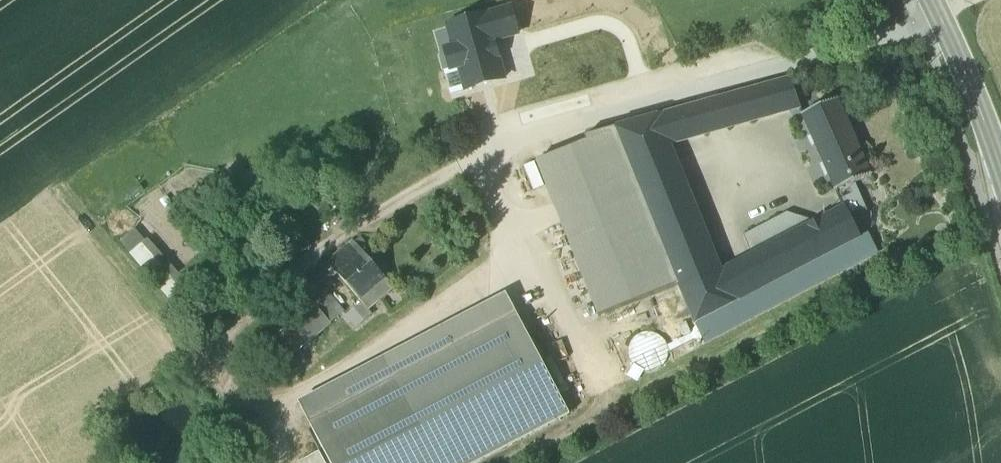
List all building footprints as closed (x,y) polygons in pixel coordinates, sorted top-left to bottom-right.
[(460,69),(467,91),(505,80),(493,42),(518,35),(510,10),(449,28),(455,49),(446,52),(452,71),(460,69)] [(791,80),(719,101),(726,130),(798,109),(801,106),(791,80)] [(874,178),(839,100),(801,116),(835,195),(874,178)] [(719,101),(701,106),(708,135),(726,130),(719,101)] [(701,106),(658,118),(669,147),(708,135),(701,106)] [(669,147),(658,118),(587,138),(588,141),(612,204),(640,192),(677,283),(694,325),(732,306),(719,273),(669,147)] [(612,204),(588,141),(539,162),(603,316),(677,283),(640,192),(612,204)] [(189,163),(165,184),(186,210),(211,189),(189,163)] [(755,255),(719,273),(732,306),(860,239),(846,208),(815,224),(755,255)] [(745,237),(755,255),(815,224),(789,215),(745,237)] [(732,306),(694,325),(704,346),(869,259),(860,239),(732,306)] [(136,254),(173,298),(188,285),(151,241),(136,254)] [(385,279),(353,244),(329,265),(361,300),(385,279)] [(394,289),(385,279),(361,300),(362,302),(370,311),(394,289)] [(327,289),(279,330),(301,355),(349,313),(327,289)] [(370,311),(362,302),(345,317),(357,331),(374,316),(370,311)] [(310,425),(330,462),(472,462),(568,412),(517,316),(310,425)] [(661,361),(664,352),(661,343),(654,336),(645,333),(635,336),(629,343),(626,353),(629,362),(636,369),(645,371),(655,368),(661,361)]
